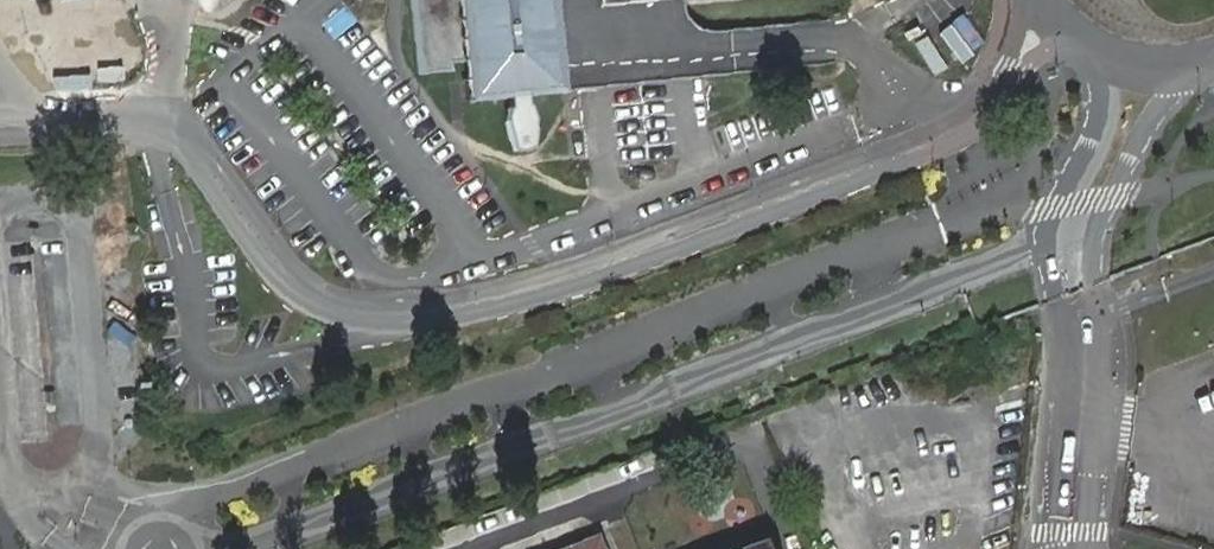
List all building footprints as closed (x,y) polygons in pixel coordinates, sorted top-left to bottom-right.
[(419,73),(452,70),(452,62),(468,61),(471,102),(509,98),(509,110),(507,122),(514,150),(524,152),(534,148),(536,120),(530,107),(528,96),(565,90),(555,0),(412,0),(419,73)] [(600,533),(558,548),(606,548),(600,533)] [(767,539),(741,548),(771,548),(767,539)]
